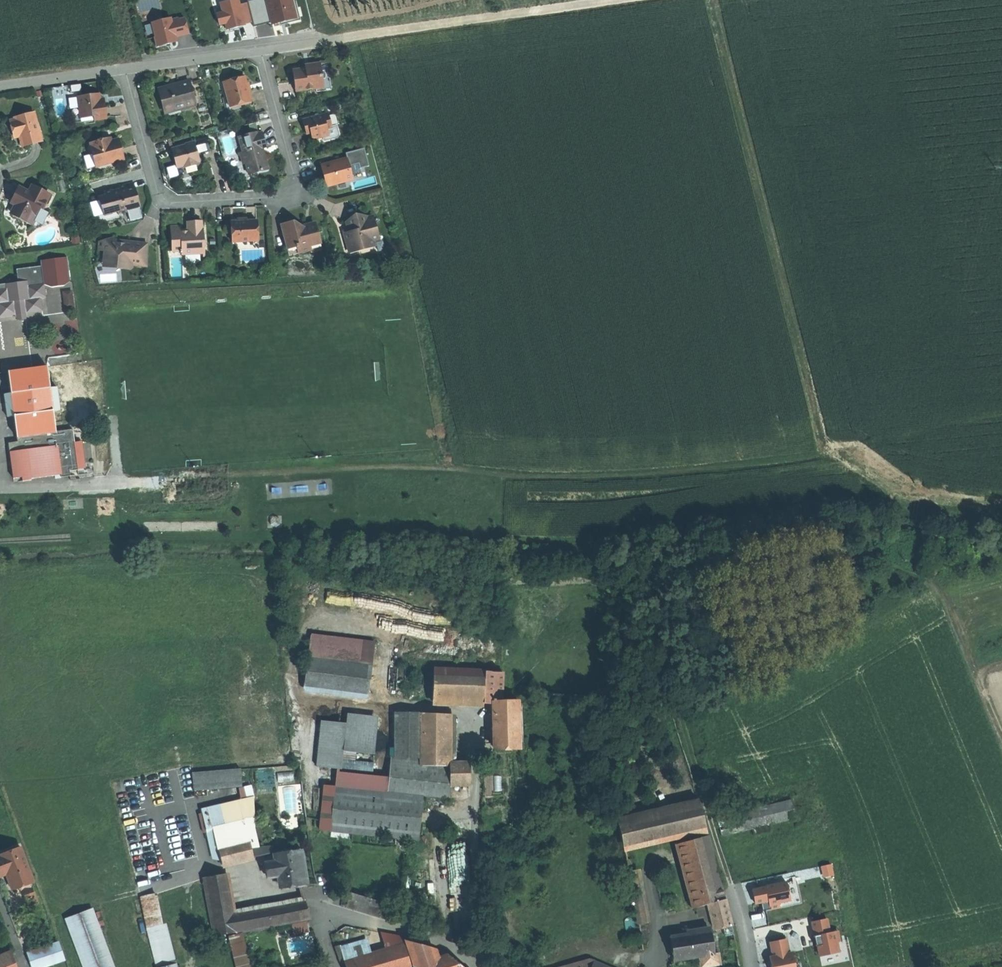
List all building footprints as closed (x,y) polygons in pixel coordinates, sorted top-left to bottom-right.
[(248,0),(225,0),(220,1),(222,12),(216,12),(218,25),(225,24),(226,28),(252,24),(248,0)] [(294,0),(248,0),(254,27),(298,17),(294,0)] [(186,15),(152,20),(155,45),(179,42),(178,36),(189,35),(186,15)] [(321,76),(328,76),(327,64),(320,65),(321,76)] [(310,70),(305,70),(292,72),(294,82),(295,92),(315,89),(322,88),(321,76),(320,65),(310,66),(310,70)] [(322,88),(315,89),(315,93),(330,91),(328,76),(321,76),(322,88)] [(244,78),(223,83),(227,97),(224,98),(227,113),(240,110),(238,105),(250,103),(249,96),(248,93),(246,90),(246,86),(244,78)] [(172,109),(173,111),(194,106),(188,82),(160,89),(163,99),(160,99),(162,105),(163,111),(172,109)] [(101,106),(99,94),(77,97),(79,109),(81,109),(82,119),(94,118),(94,120),(106,119),(105,109),(104,106),(101,106)] [(310,133),(325,129),(331,128),(327,114),(302,121),(304,128),(306,135),(310,133)] [(34,116),(16,120),(16,121),(14,122),(18,140),(20,140),(22,149),(32,147),(40,145),(34,116)] [(327,136),(325,129),(310,133),(312,140),(327,136)] [(260,132),(238,138),(242,153),(239,154),(242,164),(245,164),(248,175),(267,170),(263,155),(261,149),(265,148),(260,132)] [(102,144),(101,141),(90,143),(91,148),(90,148),(92,156),(96,155),(98,166),(122,160),(119,150),(121,150),(120,146),(118,140),(110,142),(102,144)] [(183,169),(195,165),(195,163),(198,162),(193,144),(171,150),(173,161),(176,168),(182,166),(183,169)] [(344,154),(346,160),(348,167),(357,165),(359,169),(368,167),(363,149),(344,154)] [(325,187),(351,180),(348,167),(346,160),(320,167),(322,176),(325,187)] [(197,171),(195,165),(183,169),(182,166),(176,168),(178,177),(197,171)] [(133,183),(119,187),(119,189),(111,191),(112,194),(98,197),(102,216),(113,213),(115,211),(118,214),(139,209),(136,196),(133,183)] [(37,211),(39,212),(41,213),(49,199),(32,190),(29,197),(32,199),(40,204),(37,211)] [(10,216),(27,225),(35,210),(37,211),(40,204),(32,199),(29,197),(19,192),(15,199),(11,207),(14,208),(10,216)] [(31,228),(39,212),(37,211),(35,210),(27,225),(31,228)] [(372,239),(377,238),(372,217),(367,219),(354,216),(349,220),(345,224),(347,232),(342,233),(346,248),(354,246),(355,252),(374,247),(372,239)] [(193,222),(187,222),(187,232),(180,233),(180,227),(170,228),(171,252),(180,252),(181,255),(203,254),(202,230),(201,230),(201,222),(193,222)] [(231,243),(258,242),(257,222),(244,222),(230,223),(231,243)] [(309,247),(318,245),(319,244),(315,226),(304,229),(293,223),(288,224),(281,226),(286,248),(297,246),(299,254),(310,251),(309,247)] [(115,263),(118,268),(119,270),(129,271),(132,267),(145,268),(146,245),(126,242),(125,245),(121,244),(117,244),(113,238),(99,242),(97,251),(104,252),(103,261),(115,263)] [(258,250),(258,242),(231,243),(231,245),(234,245),(235,251),(258,250)] [(319,252),(318,245),(309,247),(310,251),(310,254),(319,252)] [(297,246),(286,248),(288,256),(299,254),(297,246)] [(28,286),(43,285),(53,286),(65,285),(70,281),(67,257),(41,260),(42,266),(16,269),(18,282),(27,281),(28,286)] [(43,285),(28,286),(27,281),(18,282),(5,284),(6,289),(0,290),(0,317),(17,315),(25,314),(42,312),(40,298),(45,298),(43,285)] [(70,291),(63,292),(65,308),(72,307),(70,291)] [(52,411),(59,410),(57,388),(49,389),(46,368),(8,372),(11,394),(4,395),(7,417),(13,416),(16,438),(55,433),(55,432),(52,411)] [(69,409),(59,410),(52,411),(55,432),(72,430),(69,409)] [(80,429),(72,430),(77,469),(85,469),(80,429)] [(72,430),(55,432),(55,433),(16,438),(17,442),(8,443),(12,479),(21,478),(22,482),(31,481),(31,479),(54,476),(53,471),(59,470),(60,477),(69,476),(69,471),(77,470),(77,469),(72,430)] [(340,619),(351,620),(351,608),(340,608),(340,619)] [(397,633),(396,667),(407,667),(416,668),(434,668),(485,671),(496,671),(501,671),(503,637),(397,633)] [(312,640),(309,660),(371,668),(374,648),(312,640)] [(368,692),(371,668),(309,660),(306,683),(368,692)] [(434,668),(416,668),(416,678),(415,695),(433,695),(434,668)] [(484,700),(485,671),(434,668),(433,695),(433,700),(484,703),(484,700)] [(496,671),(485,671),(484,700),(494,700),(496,700),(496,689),(496,671)] [(518,700),(503,700),(496,700),(494,700),(494,703),(495,748),(519,748),(518,700)] [(396,713),(395,758),(423,758),(423,766),(446,766),(446,760),(446,752),(446,713),(442,713),(423,713),(396,713)] [(347,715),(347,725),(377,728),(378,717),(347,715)] [(328,769),(342,770),(343,752),(374,755),(377,728),(347,725),(321,723),(317,768),(325,769),(328,769)] [(377,773),(377,770),(376,766),(376,765),(374,762),(372,759),(369,757),(366,756),(363,755),(360,755),(356,756),(353,757),(350,759),(348,762),(346,767),(346,770),(346,773),(347,777),(348,779),(350,782),(352,784),(357,786),(359,787),(363,787),(368,785),(370,784),(373,782),(375,779),(376,777),(377,773)] [(392,758),(389,793),(423,795),(451,798),(451,783),(450,766),(446,766),(423,766),(423,758),(395,758),(392,758)] [(450,766),(451,783),(471,783),(471,773),(471,764),(450,764),(450,766)] [(243,786),(242,770),(194,773),(196,789),(243,786)] [(322,832),(333,833),(336,788),(337,788),(326,787),(322,832)] [(423,795),(389,793),(336,788),(333,833),(420,840),(423,795)] [(242,791),(244,801),(254,799),(253,790),(242,791)] [(792,798),(717,817),(722,835),(796,816),(792,798)] [(247,826),(253,851),(257,850),(256,848),(259,848),(256,830),(254,799),(244,801),(203,810),(208,833),(215,831),(216,833),(247,826)] [(707,829),(699,800),(632,816),(640,844),(688,833),(707,829)] [(632,816),(618,819),(624,848),(640,844),(632,816)] [(247,826),(216,833),(222,859),(223,864),(254,856),(253,851),(247,826)] [(708,835),(707,829),(688,833),(690,840),(708,835)] [(214,858),(222,859),(216,833),(215,831),(208,833),(214,858)] [(726,899),(708,835),(690,840),(679,843),(695,907),(698,906),(709,904),(723,900),(726,899)] [(450,837),(451,851),(467,850),(466,836),(450,837)] [(257,850),(253,851),(254,856),(272,852),(271,846),(259,848),(256,848),(257,850)] [(21,848),(0,856),(0,872),(5,870),(6,874),(7,877),(5,878),(10,891),(34,882),(21,848)] [(301,885),(308,884),(305,866),(302,849),(276,853),(278,860),(280,876),(282,888),(301,885)] [(280,876),(278,860),(266,862),(268,877),(280,876)] [(822,866),(824,877),(835,874),(832,864),(822,866)] [(632,884),(640,882),(638,870),(629,871),(632,884)] [(216,935),(239,931),(235,915),(227,873),(205,878),(216,935)] [(762,903),(764,911),(781,908),(780,903),(791,901),(788,880),(751,886),(754,904),(762,903)] [(648,922),(640,882),(632,884),(639,924),(648,922)] [(36,891),(25,894),(29,907),(40,904),(36,891)] [(156,893),(142,896),(150,934),(158,966),(177,966),(168,931),(163,924),(156,893)] [(350,894),(347,907),(381,917),(381,915),(384,905),(350,894)] [(731,919),(726,899),(723,900),(728,920),(731,919)] [(728,920),(723,900),(709,904),(711,911),(714,924),(728,921),(728,920)] [(289,922),(311,918),(306,901),(286,905),(289,922)] [(709,904),(698,906),(700,914),(711,911),(709,904)] [(281,923),(289,922),(286,905),(278,907),(281,923)] [(239,931),(281,923),(278,907),(235,915),(239,931)] [(93,910),(68,920),(85,966),(114,966),(93,910)] [(842,952),(839,929),(831,930),(829,917),(812,920),(817,956),(842,952)] [(733,925),(731,919),(728,920),(728,921),(714,924),(715,928),(724,927),(733,925)] [(308,920),(293,923),(296,934),(310,931),(308,920)] [(733,925),(724,927),(726,936),(735,935),(733,925)] [(700,956),(715,954),(711,930),(671,937),(673,950),(675,960),(700,956)] [(390,934),(380,932),(386,949),(393,946),(390,934)] [(243,933),(231,935),(238,966),(252,966),(243,933)] [(396,935),(390,934),(393,946),(404,944),(402,936),(396,935)] [(770,966),(795,966),(790,937),(770,940),(772,955),(768,955),(770,966)] [(341,947),(345,960),(369,953),(366,940),(341,947)] [(414,966),(449,956),(434,947),(405,940),(414,966)] [(33,966),(45,966),(64,960),(58,943),(29,954),(33,966)] [(404,944),(393,946),(386,949),(369,953),(345,960),(347,966),(412,966),(404,944)] [(11,952),(0,957),(0,966),(17,966),(11,952)] [(715,957),(715,954),(700,956),(702,966),(721,964),(719,953),(717,953),(718,956),(715,957)] [(414,966),(464,966),(451,955),(449,956),(414,966)]
